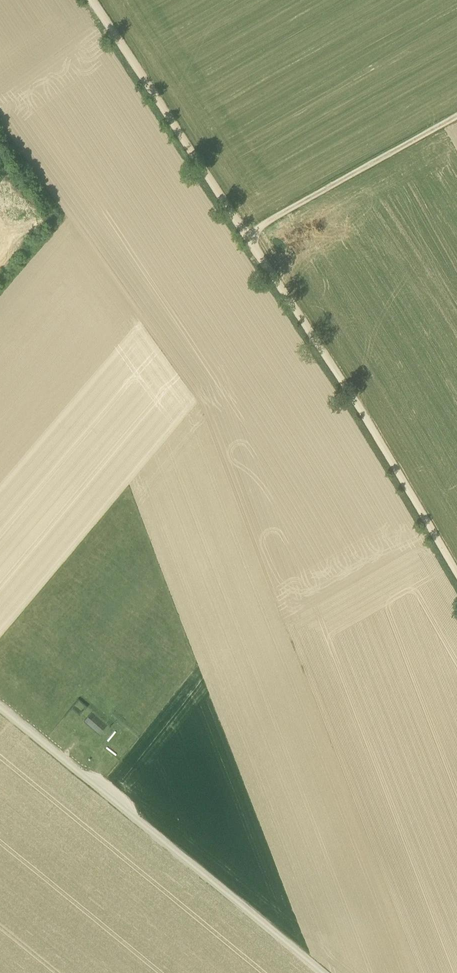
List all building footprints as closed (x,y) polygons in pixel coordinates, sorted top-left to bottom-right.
[(99,733),(102,728),(87,716),(83,720),(99,733)]
